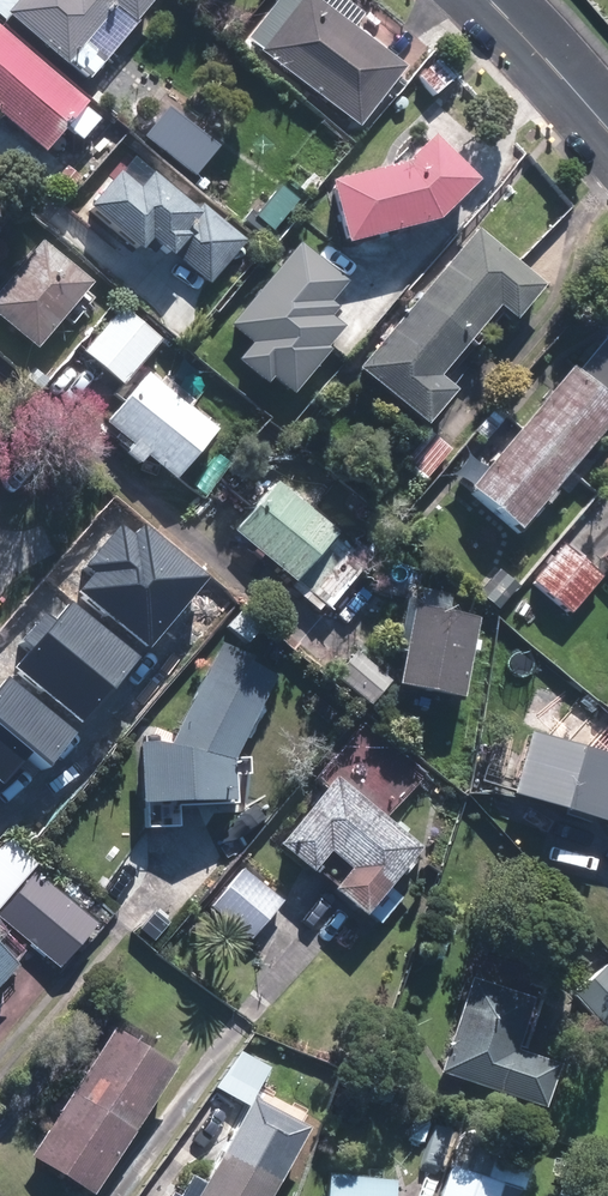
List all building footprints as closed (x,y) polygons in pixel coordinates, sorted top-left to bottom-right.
[(157,0),(22,0),(9,16),(70,65),(73,61),(86,71),(100,53),(111,61),(141,23),(140,22),(157,0)] [(401,72),(309,0),(300,0),(256,56),(354,132),(401,72)] [(0,26),(0,111),(46,151),(66,127),(81,140),(104,113),(0,26)] [(168,106),(146,134),(198,175),(221,146),(168,106)] [(337,249),(427,228),(468,188),(423,143),(395,172),(322,189),(337,249)] [(110,178),(80,214),(133,258),(142,247),(162,264),(181,242),(176,238),(191,220),(144,181),(131,196),(110,178)] [(474,232),(350,375),(417,432),(448,396),(432,382),(492,313),(508,327),(541,290),(474,232)] [(321,264),(292,236),(202,331),(265,391),(313,340),(305,333),(329,307),(303,283),(321,264)] [(40,244),(0,290),(0,327),(31,354),(90,286),(40,244)] [(160,343),(120,310),(81,356),(120,389),(160,343)] [(576,376),(607,402),(607,338),(576,376)] [(569,369),(464,493),(515,536),(607,425),(607,402),(576,376),(569,369)] [(213,435),(145,376),(101,426),(126,448),(121,454),(136,467),(141,461),(169,485),(213,435)] [(449,455),(428,435),(400,464),(421,484),(449,455)] [(272,481),(229,532),(289,583),(293,579),(329,609),(361,570),(324,539),(331,530),(272,481)] [(566,618),(598,582),(561,550),(530,586),(566,618)] [(502,604),(516,590),(497,572),(483,587),(502,604)] [(390,689),(455,703),(474,618),(409,604),(390,689)] [(0,659),(0,681),(84,754),(135,696),(129,690),(158,657),(115,619),(86,653),(40,614),(0,659)] [(227,767),(274,674),(218,646),(166,749),(153,746),(135,746),(135,808),(141,807),(141,832),(174,832),(174,808),(227,808),(227,767)] [(387,684),(351,654),(330,678),(367,708),(387,684)] [(526,736),(506,799),(607,830),(607,761),(526,736)] [(415,852),(330,782),(272,850),(304,877),(321,858),(340,874),(323,894),(356,922),(415,852)] [(280,904),(241,871),(208,909),(247,942),(280,904)] [(0,912),(0,923),(55,971),(92,929),(31,876),(0,912)] [(9,971),(0,963),(0,980),(9,971)] [(570,996),(602,1032),(607,1027),(607,971),(604,966),(570,996)] [(528,997),(468,977),(435,1074),(538,1110),(554,1065),(510,1050),(528,997)] [(167,1072),(103,1033),(25,1161),(83,1195),(90,1195),(167,1072)] [(280,1168),(225,1139),(194,1195),(265,1195),(280,1168)] [(445,1167),(436,1195),(493,1195),(497,1183),(445,1167)] [(383,1180),(318,1175),(316,1195),(381,1195),(383,1180)]
